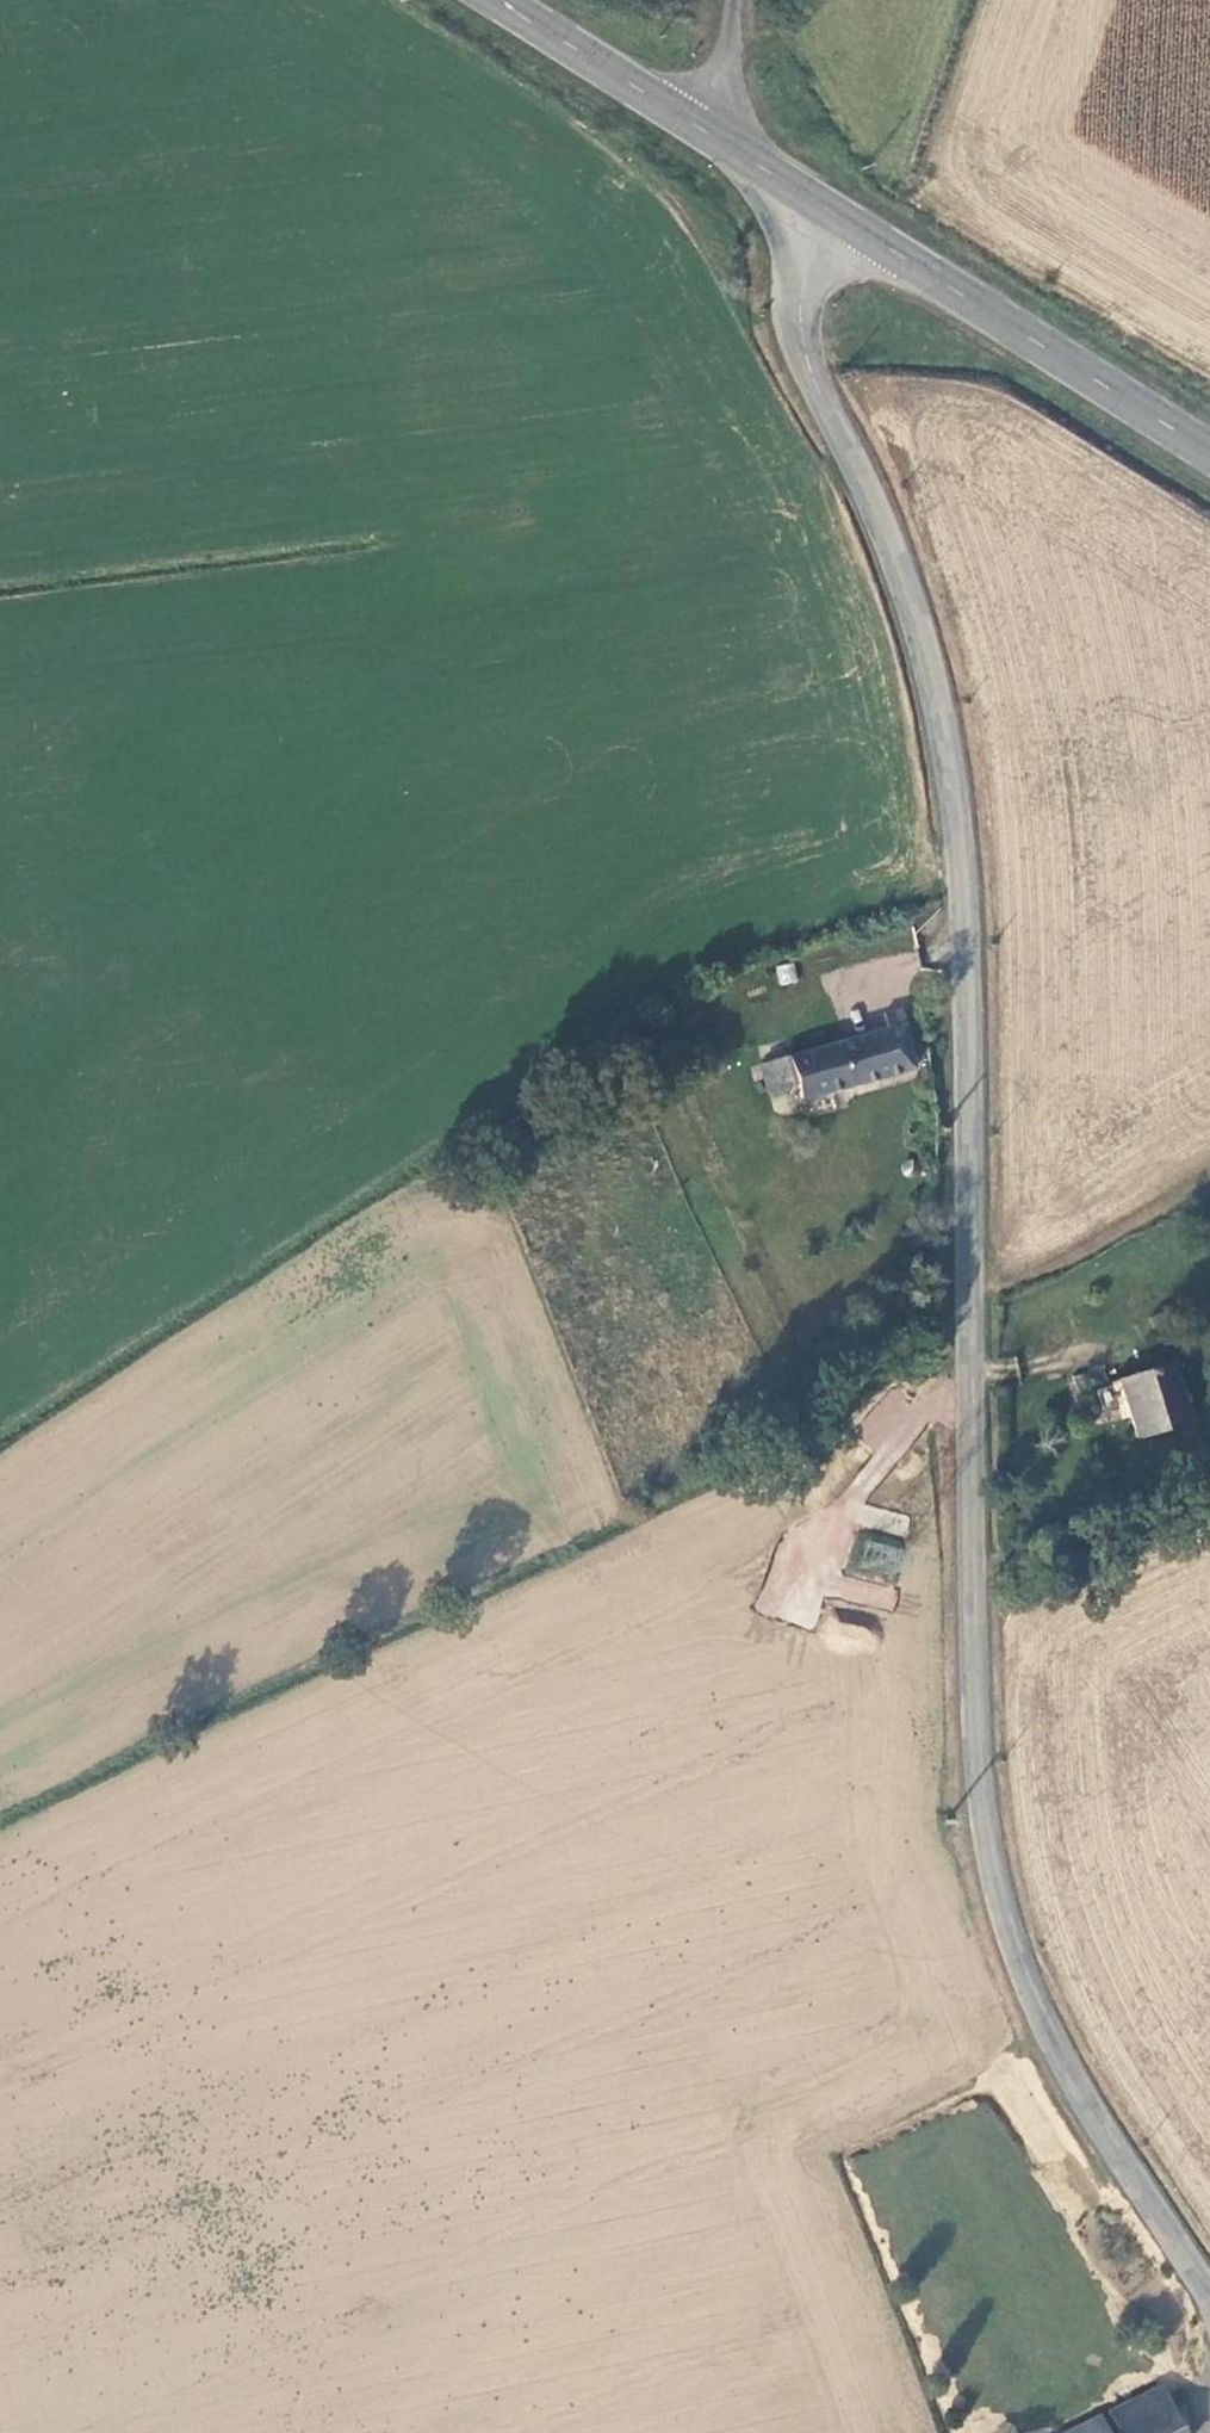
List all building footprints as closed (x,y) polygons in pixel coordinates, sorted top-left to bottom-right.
[(888,1029),(791,1059),(794,1076),(800,1098),(916,1066),(903,1009),(884,1016),(888,1029)] [(794,1076),(791,1059),(772,1062),(778,1082),(794,1076)] [(1134,1439),(1191,1420),(1175,1363),(1121,1380),(1134,1439)] [(856,1537),(850,1572),(896,1579),(901,1544),(856,1537)] [(1167,2388),(1111,2411),(1120,2432),(1182,2432),(1167,2388)] [(1065,2432),(1108,2432),(1102,2418),(1065,2432)]
